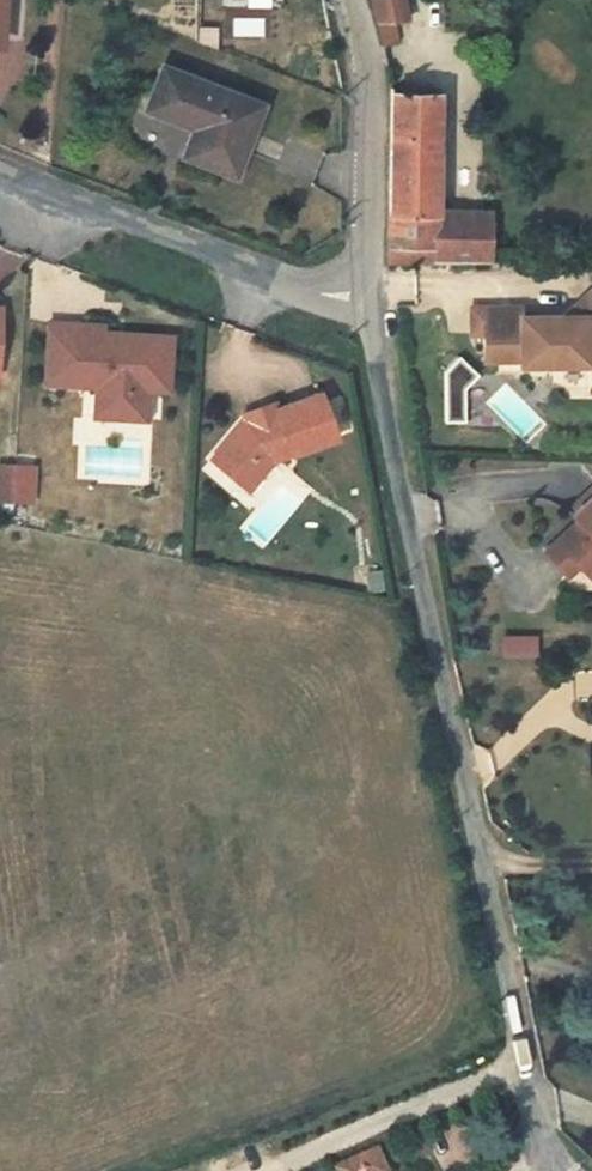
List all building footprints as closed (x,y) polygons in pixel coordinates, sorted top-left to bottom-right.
[(194,10),(242,10),(242,0),(194,0),(194,10)] [(381,39),(411,36),(405,0),(374,0),(381,39)] [(492,210),(438,206),(447,91),(396,86),(386,255),(493,255),(492,210)] [(249,139),(150,100),(134,141),(187,161),(178,184),(224,202),(249,139)] [(455,332),(456,359),(469,358),(471,385),(506,383),(507,388),(575,384),(585,395),(591,388),(591,330),(573,312),(560,325),(561,337),(506,339),(505,330),(455,332)] [(88,351),(34,347),(31,397),(64,399),(63,411),(81,412),(79,442),(113,444),(115,414),(130,415),(153,417),(156,361),(116,359),(115,364),(108,364),(108,370),(99,369),(100,364),(88,363),(88,358),(88,351)] [(116,359),(88,358),(88,363),(100,364),(99,369),(108,370),(108,364),(115,364),(116,359)] [(430,394),(432,443),(451,443),(450,411),(463,397),(444,379),(430,394)] [(130,415),(115,414),(113,444),(128,445),(130,415)] [(322,480),(310,434),(265,446),(266,451),(255,454),(252,443),(232,448),(234,455),(232,455),(198,491),(223,516),(239,499),(248,507),(257,498),(322,480)] [(16,512),(17,482),(0,481),(0,511),(16,512)] [(239,499),(223,516),(231,524),(248,507),(239,499)] [(564,533),(568,538),(576,546),(572,550),(557,550),(537,571),(561,594),(572,582),(578,588),(591,574),(591,503),(564,533)] [(568,538),(557,550),(572,550),(576,546),(568,538)] [(578,588),(587,595),(591,590),(591,574),(578,588)]
